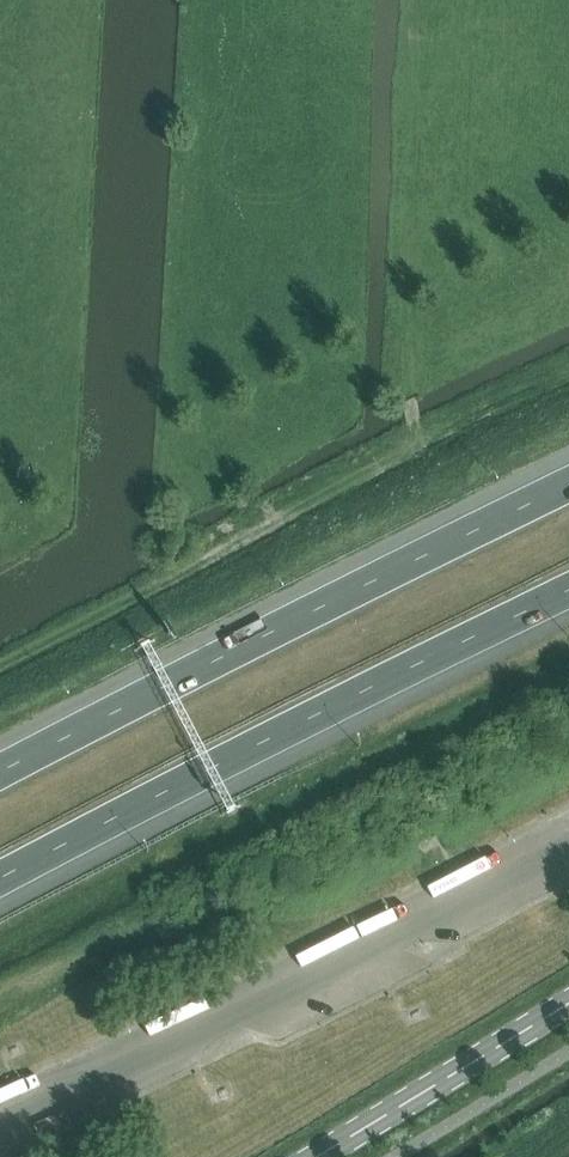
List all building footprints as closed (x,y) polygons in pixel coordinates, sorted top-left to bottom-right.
[(360,913),(300,937),(305,951),(366,927),(360,913)] [(35,1083),(29,1070),(0,1084),(0,1099),(35,1083)] [(59,1105),(38,1114),(43,1124),(64,1115),(59,1105)]
